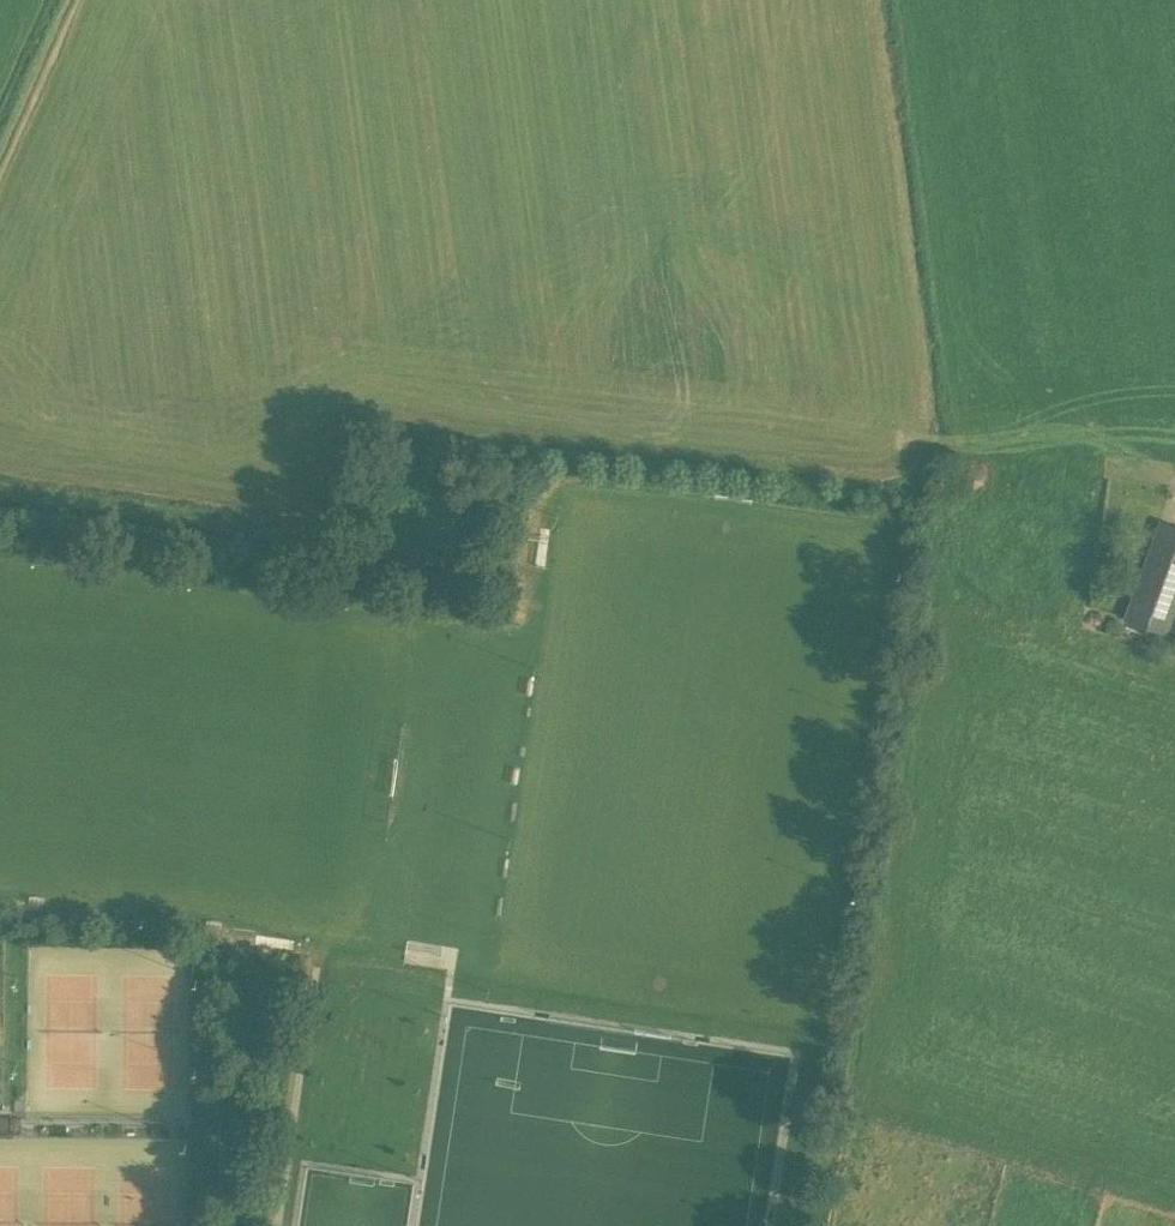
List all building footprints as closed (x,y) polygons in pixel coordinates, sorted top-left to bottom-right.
[(1159,519),(1123,619),(1168,636),(1174,617),(1174,525),(1159,519)]
